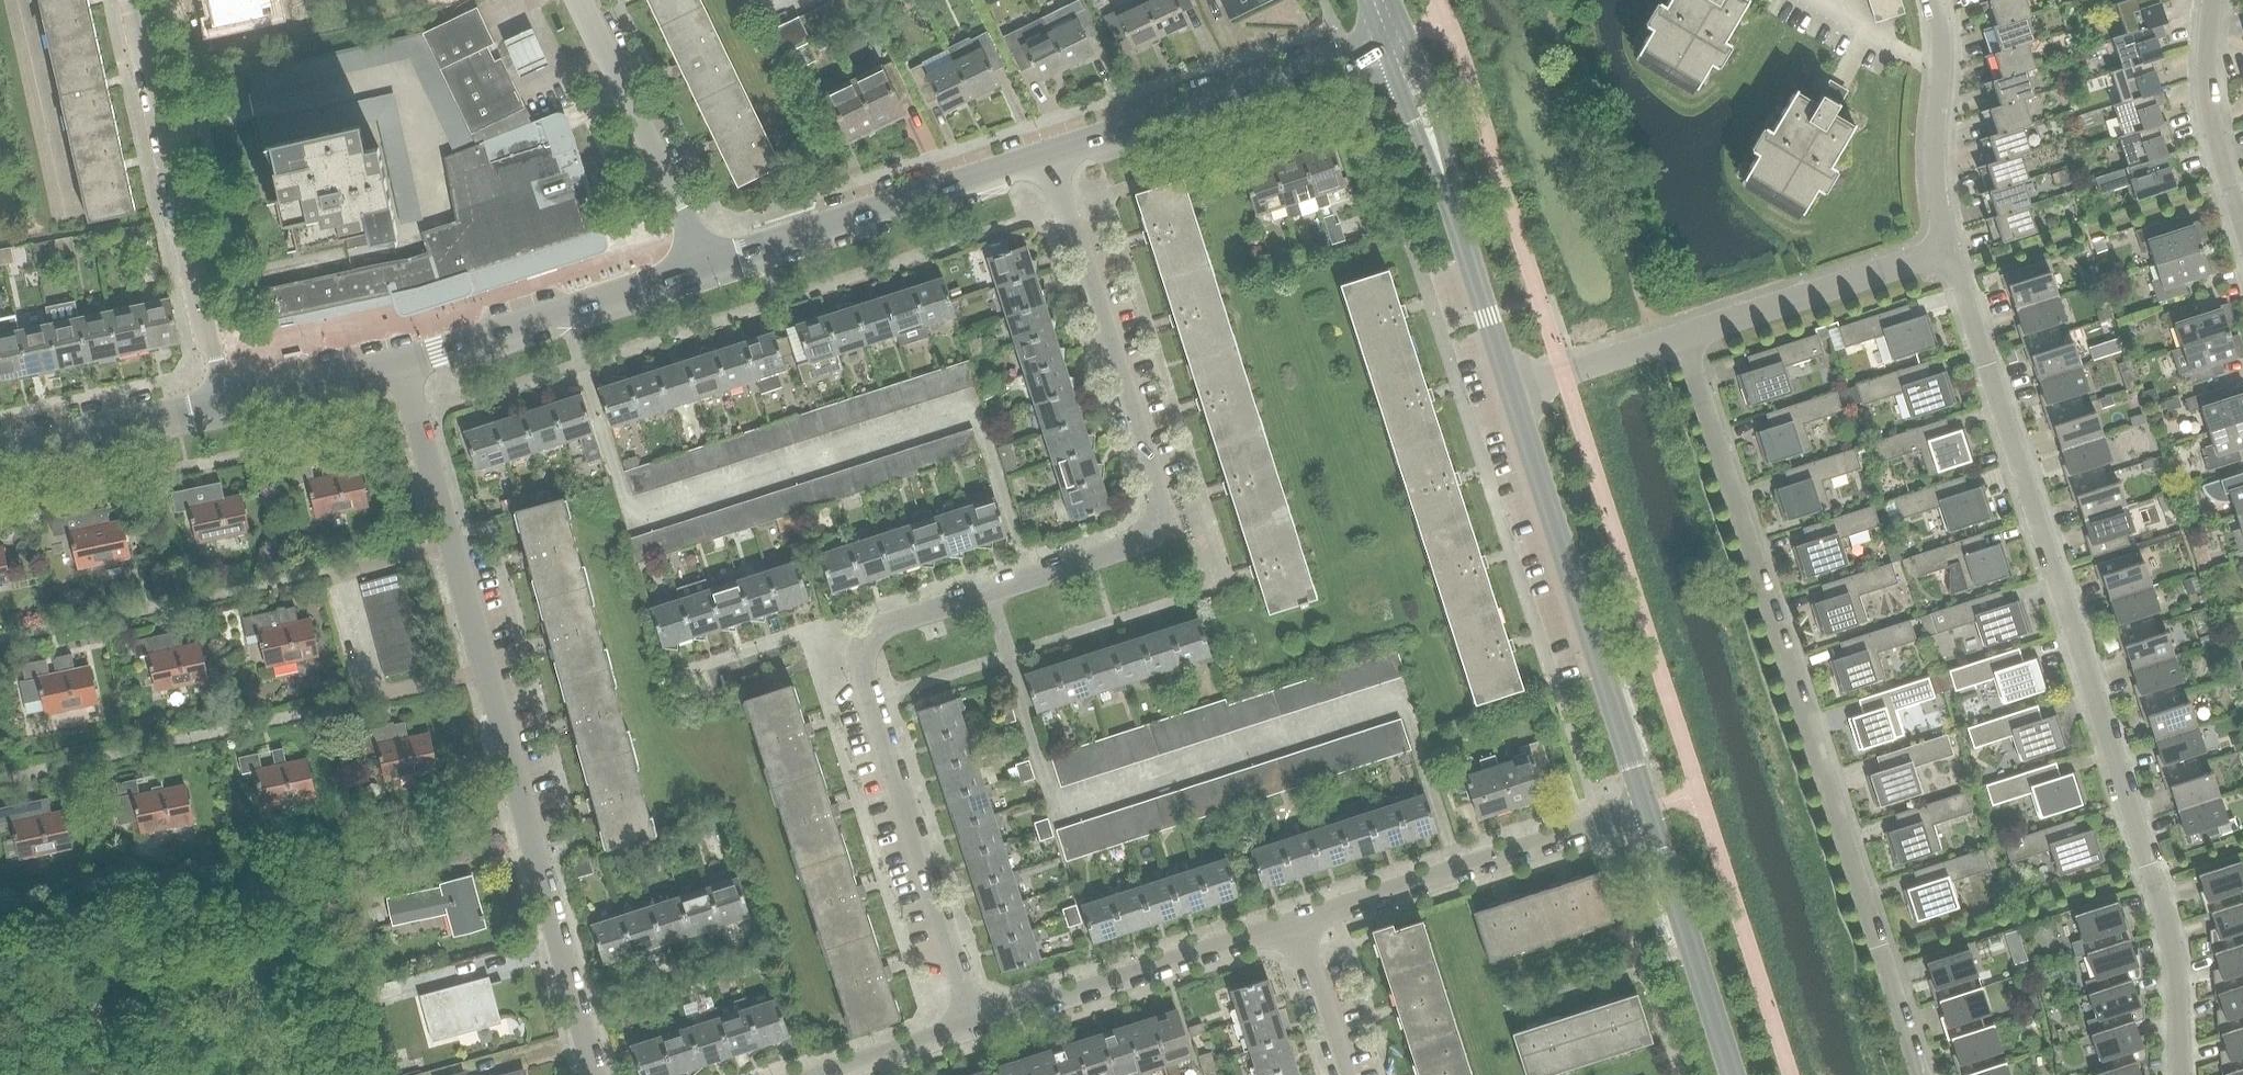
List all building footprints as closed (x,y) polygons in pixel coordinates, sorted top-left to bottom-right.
[(91,0),(41,0),(52,50),(100,39),(91,0)] [(216,27),(275,14),(272,0),(210,0),(216,27)] [(706,9),(701,0),(648,0),(663,30),(706,9)] [(862,0),(848,0),(857,20),(869,15),(862,0)] [(876,0),(862,0),(869,15),(880,9),(876,0)] [(890,0),(876,0),(880,9),(891,3),(890,0)] [(1043,19),(1067,68),(1094,54),(1088,41),(1099,35),(1082,0),(1081,0),(1043,19)] [(1096,10),(1104,7),(1101,0),(1091,0),(1096,10)] [(1161,37),(1189,23),(1184,13),(1194,7),(1190,0),(1156,0),(1146,5),(1161,37)] [(1232,18),(1257,6),(1254,0),(1223,0),(1232,18)] [(1716,69),(1730,45),(1724,42),(1749,0),(1669,0),(1665,7),(1659,3),(1645,27),(1651,31),(1637,54),(1639,56),(1636,60),(1691,93),(1694,88),(1696,90),(1710,66),(1716,69)] [(1905,14),(1901,0),(1868,0),(1876,23),(1905,14)] [(1988,2),(1989,2),(1997,25),(1992,27),(2030,15),(2026,0),(1993,0),(1988,2)] [(2113,39),(2166,22),(2160,6),(2170,2),(2169,0),(2130,0),(2117,4),(2127,34),(2112,39),(2113,39)] [(846,26),(834,2),(823,7),(835,31),(846,26)] [(1135,50),(1161,37),(1146,5),(1120,18),(1117,12),(1106,18),(1118,43),(1129,38),(1135,50)] [(424,34),(476,145),(533,122),(522,99),(502,59),(495,62),(488,47),(495,44),(477,7),(424,34)] [(835,31),(823,7),(812,13),(823,37),(835,31)] [(663,30),(701,109),(744,88),(706,9),(663,30)] [(823,37),(812,13),(801,19),(812,42),(823,37)] [(2031,16),(2030,15),(1992,27),(2000,51),(1993,53),(1994,54),(2034,41),(2026,17),(2031,16)] [(812,42),(801,19),(776,31),(787,55),(812,42)] [(1043,19),(1005,37),(1023,72),(1033,67),(1040,81),(1067,68),(1043,19)] [(2166,23),(2166,22),(2113,39),(2122,69),(2111,72),(2111,73),(2161,57),(2156,40),(2166,37),(2162,24),(2166,23)] [(970,38),(948,49),(955,63),(973,98),(1000,85),(994,72),(1005,67),(989,33),(972,41),(970,38)] [(52,50),(71,136),(119,125),(100,39),(52,50)] [(2034,42),(2034,41),(1994,54),(2001,78),(1992,81),(1993,82),(2035,68),(2027,44),(2034,42)] [(2113,105),(2113,106),(2162,90),(2162,89),(2160,90),(2155,74),(2165,71),(2160,58),(2161,58),(2161,57),(2111,73),(2121,103),(2113,105)] [(894,63),(855,82),(878,128),(905,115),(899,102),(910,96),(894,63)] [(946,111),(973,98),(955,63),(930,76),(924,65),(912,70),(928,104),(939,98),(946,111)] [(1990,109),(1990,110),(2034,95),(2026,72),(2035,69),(2035,68),(1993,82),(2000,106),(1990,109)] [(851,142),(878,128),(855,82),(817,101),(834,135),(845,130),(851,142)] [(1745,180),(1742,185),(1797,218),(1800,213),(1802,214),(1816,190),(1822,194),(1836,170),(1830,167),(1855,125),(1834,112),(1845,93),(1828,83),(1817,102),(1796,90),(1771,132),(1765,128),(1751,152),(1757,155),(1743,179),(1745,180)] [(782,166),(744,88),(701,109),(739,187),(782,166)] [(2113,106),(2123,135),(2162,123),(2157,107),(2167,104),(2162,90),(2113,106)] [(1988,137),(1989,137),(2031,124),(2023,100),(2034,96),(2034,95),(1990,110),(1997,134),(1988,137)] [(267,287),(266,288),(266,289),(268,295),(273,320),(274,320),(315,311),(359,302),(419,289),(421,296),(424,303),(443,297),(443,298),(447,301),(452,301),(527,277),(528,279),(542,274),(541,272),(602,253),(603,252),(604,252),(604,251),(605,251),(606,250),(607,249),(607,248),(607,247),(608,247),(608,246),(608,245),(608,244),(608,243),(608,242),(608,241),(573,136),(571,136),(551,142),(542,118),(533,122),(476,145),(445,157),(457,221),(422,232),(429,253),(308,279),(267,287)] [(2162,123),(2123,135),(2118,137),(2128,167),(2167,155),(2162,139),(2172,135),(2167,121),(2162,123)] [(379,147),(366,149),(361,124),(275,143),(276,145),(266,147),(278,169),(275,170),(281,196),(278,196),(278,198),(269,200),(281,223),(284,223),(284,225),(291,223),(290,248),(299,246),(299,248),(345,238),(347,249),(372,243),(371,239),(372,238),(373,241),(398,242),(396,233),(398,233),(379,147)] [(2031,124),(1989,137),(1992,146),(1987,147),(1992,163),(1987,164),(1987,165),(2030,151),(2022,127),(2031,124)] [(138,211),(119,125),(71,136),(90,221),(138,211)] [(1344,185),(1331,145),(1301,154),(1318,209),(1330,205),(1325,191),(1344,185)] [(2030,152),(2030,151),(1987,165),(1990,174),(1985,175),(1990,190),(1989,191),(1989,192),(2028,179),(2021,155),(2030,152)] [(2179,166),(2175,153),(2175,152),(2167,155),(2128,167),(2126,168),(2136,200),(2175,187),(2169,170),(2179,166)] [(1301,154),(1272,164),(1289,218),(1301,214),(1302,217),(1319,212),(1318,209),(1301,154)] [(1289,218),(1272,164),(1242,173),(1260,227),(1272,224),(1268,210),(1284,205),(1289,218)] [(2064,170),(2068,183),(2077,180),(2073,168),(2064,170)] [(1209,263),(1182,178),(1134,193),(1146,230),(1143,231),(1146,243),(1150,242),(1161,278),(1209,263)] [(2028,179),(1989,192),(1992,200),(1988,202),(1993,218),(2030,205),(2023,182),(2028,180),(2028,179)] [(2030,205),(1993,218),(1994,218),(1997,226),(1993,227),(1998,244),(2036,232),(2028,207),(2031,206),(2030,205)] [(1332,215),(1324,218),(1327,228),(1335,225),(1336,225),(1332,215)] [(2155,265),(2202,250),(2200,244),(2208,241),(2201,221),(2184,227),(2185,229),(2169,235),(2164,222),(2135,232),(2143,254),(2151,251),(2155,265)] [(136,243),(133,228),(124,229),(127,244),(136,243)] [(127,244),(124,229),(115,231),(118,246),(127,244)] [(1325,230),(1312,234),(1317,250),(1330,246),(1325,230)] [(2108,236),(2094,241),(2097,252),(2112,247),(2108,236)] [(63,239),(65,254),(74,253),(72,238),(63,239)] [(65,254),(63,239),(54,240),(56,255),(65,254)] [(1006,239),(985,246),(989,257),(1009,250),(1006,239)] [(989,257),(986,258),(996,288),(1036,276),(1035,275),(1036,274),(1037,266),(1033,266),(1026,245),(1009,250),(989,257)] [(3,250),(5,266),(14,264),(12,249),(3,250)] [(2204,255),(2202,250),(2155,265),(2160,279),(2151,281),(2158,303),(2188,294),(2183,281),(2208,273),(2209,275),(2218,272),(2211,253),(2204,255)] [(1287,254),(1271,259),(1275,270),(1290,265),(1287,254)] [(1188,362),(1236,347),(1209,263),(1161,278),(1173,314),(1169,314),(1173,327),(1177,326),(1188,362)] [(2016,310),(2059,296),(2051,272),(2042,275),(2038,263),(2000,275),(2005,289),(2009,288),(2016,310)] [(2092,276),(2086,277),(2088,284),(2100,281),(2097,269),(2091,270),(2092,276)] [(1407,317),(1403,305),(1400,306),(1388,270),(1340,285),(1366,369),(1415,353),(1403,318),(1407,317)] [(933,281),(915,287),(927,326),(957,316),(943,275),(934,275),(933,281)] [(1036,276),(996,288),(1005,317),(1045,305),(1046,304),(1046,294),(1041,294),(1036,276)] [(904,290),(886,296),(898,335),(901,346),(931,336),(927,326),(915,287),(914,284),(905,285),(904,290)] [(857,305),(869,344),(898,335),(886,296),(885,296),(884,295),(875,295),(874,300),(857,305)] [(2023,346),(2061,334),(2058,324),(2067,321),(2059,296),(2016,310),(2023,333),(2019,334),(2023,346)] [(141,305),(151,349),(179,343),(170,299),(141,305)] [(827,315),(839,354),(869,344),(857,305),(856,306),(856,304),(846,303),(846,309),(827,315)] [(110,311),(119,356),(151,349),(141,305),(110,311)] [(1051,323),(1045,305),(1005,317),(1014,346),(1054,334),(1054,333),(1055,333),(1055,324),(1051,323)] [(1908,305),(1838,328),(1844,348),(1883,336),(1891,361),(1938,346),(1928,314),(1913,319),(1908,305)] [(2182,348),(2229,333),(2227,327),(2235,325),(2228,305),(2219,308),(2220,310),(2195,318),(2191,306),(2162,315),(2166,328),(2175,325),(2182,348)] [(2110,308),(2096,312),(2099,320),(2112,316),(2110,308)] [(80,318),(90,362),(119,356),(110,311),(80,318)] [(797,326),(786,329),(803,383),(844,369),(839,354),(827,315),(827,313),(817,313),(817,318),(797,325),(797,326)] [(50,324),(61,368),(90,362),(80,318),(50,324)] [(20,330),(30,375),(61,368),(50,324),(20,330)] [(1826,327),(1817,330),(1820,339),(1829,337),(1826,327)] [(30,375),(20,330),(0,335),(0,381),(30,375)] [(764,336),(745,342),(757,381),(761,394),(781,387),(777,374),(787,371),(775,331),(765,330),(764,336)] [(2229,333),(2182,348),(2182,350),(2174,352),(2185,386),(2214,377),(2210,364),(2235,357),(2236,359),(2242,356),(2242,351),(2238,336),(2231,339),(2229,333)] [(1014,346),(1024,375),(1063,363),(1065,362),(1065,352),(1060,352),(1054,334),(1014,346)] [(2031,358),(2038,380),(2081,366),(2073,342),(2064,345),(2061,334),(2023,346),(2027,359),(2031,358)] [(1818,335),(1747,357),(1752,371),(1737,376),(1747,408),(1793,393),(1785,367),(1824,355),(1818,335)] [(728,390),(757,381),(745,342),(745,339),(736,339),(735,345),(716,351),(728,390)] [(2107,342),(2111,354),(2120,351),(2117,339),(2107,342)] [(1204,410),(1215,446),(1262,430),(1236,347),(1188,362),(1200,398),(1196,398),(1200,411),(1204,410)] [(699,399),(728,390),(716,351),(715,349),(706,349),(706,355),(687,360),(699,399)] [(1366,369),(1393,453),(1442,437),(1430,402),(1434,400),(1430,389),(1427,390),(1415,353),(1366,369)] [(670,409),(699,399),(687,360),(686,359),(678,358),(677,364),(658,370),(657,368),(670,409)] [(965,388),(977,384),(978,384),(970,360),(957,364),(965,388)] [(2129,361),(2117,365),(2120,373),(2127,375),(2134,373),(2129,361)] [(1931,376),(1927,362),(1856,385),(1863,406),(1902,393),(1910,418),(1956,403),(1946,372),(1931,376)] [(1024,375),(1033,404),(1073,392),(1074,391),(1075,381),(1069,381),(1063,363),(1024,375)] [(965,388),(957,364),(945,368),(953,392),(965,388)] [(2089,391),(2081,366),(2038,380),(2046,403),(2042,404),(2046,417),(2084,404),(2080,394),(2089,391)] [(641,418),(670,409),(657,368),(648,368),(648,373),(628,380),(641,418)] [(953,392),(945,368),(933,371),(941,396),(953,392)] [(941,396),(933,371),(922,375),(930,400),(941,396)] [(930,400),(922,375),(910,379),(918,403),(930,400)] [(598,389),(611,428),(641,418),(628,380),(628,378),(618,377),(618,382),(598,389)] [(918,403),(910,379),(898,383),(906,407),(918,403)] [(906,407),(898,383),(886,387),(894,411),(906,407)] [(894,411),(886,387),(873,391),(881,415),(894,411)] [(1856,387),(1848,390),(1852,405),(1860,402),(1856,387)] [(2156,389),(2146,392),(2148,402),(2158,399),(2156,389)] [(2209,432),(2242,421),(2242,395),(2222,402),(2218,389),(2185,400),(2189,413),(2202,409),(2209,432)] [(1846,390),(1837,393),(1841,404),(1850,401),(1846,390)] [(881,415),(873,391),(861,395),(869,419),(881,415)] [(1033,404),(1042,433),(1084,420),(1084,411),(1079,411),(1073,392),(1033,404)] [(1770,428),(1755,433),(1766,465),(1812,450),(1804,425),(1843,412),(1836,392),(1766,414),(1770,428)] [(594,433),(583,398),(582,393),(552,403),(564,442),(579,438),(588,464),(603,459),(594,433)] [(869,419),(861,395),(849,399),(857,423),(869,419)] [(2178,398),(2164,403),(2167,411),(2181,407),(2178,398)] [(857,423),(849,399),(837,403),(845,427),(857,423)] [(535,452),(564,442),(552,403),(523,412),(535,452)] [(845,427),(837,403),(825,407),(833,431),(845,427)] [(2054,428),(2061,450),(2104,437),(2096,412),(2087,415),(2084,404),(2046,417),(2050,429),(2054,428)] [(833,431),(825,407),(812,411),(820,435),(833,431)] [(820,435),(812,411),(801,414),(809,439),(820,435)] [(494,422),(506,461),(535,452),(523,412),(494,422)] [(809,439),(801,414),(788,418),(796,443),(809,439)] [(2143,414),(2130,418),(2133,427),(2146,423),(2143,414)] [(796,443),(788,418),(774,423),(782,447),(796,443)] [(1042,433),(1052,462),(1091,451),(1093,450),(1093,440),(1088,440),(1082,423),(1084,422),(1084,420),(1042,433)] [(1949,434),(1945,420),(1875,442),(1881,463),(1920,450),(1928,475),(1975,460),(1964,429),(1949,434)] [(2209,432),(2213,445),(2205,447),(2208,457),(2204,458),(2208,471),(2241,461),(2237,448),(2242,446),(2242,421),(2209,432)] [(494,422),(464,431),(477,471),(506,461),(494,422)] [(782,447),(774,423),(761,427),(769,451),(782,447)] [(769,451),(761,427),(749,431),(756,455),(769,451)] [(973,427),(959,432),(968,457),(981,452),(973,427)] [(1242,529),(1289,514),(1262,430),(1215,446),(1227,481),(1223,483),(1227,494),(1231,493),(1242,529)] [(756,455),(749,431),(736,435),(744,459),(756,455)] [(959,432),(947,436),(955,461),(968,457),(959,432)] [(744,459),(736,435),(724,439),(732,463),(744,459)] [(947,436),(935,439),(943,464),(955,461),(947,436)] [(1442,437),(1393,453),(1420,536),(1469,521),(1457,485),(1462,484),(1458,473),(1454,474),(1442,437)] [(2065,474),(2069,487),(2106,475),(2103,464),(2112,461),(2104,437),(2061,450),(2068,473),(2065,474)] [(732,463),(724,439),(712,443),(720,467),(732,463)] [(935,439),(923,443),(931,468),(943,464),(935,439)] [(720,467),(712,443),(700,447),(707,471),(720,467)] [(923,443),(911,447),(919,472),(931,468),(923,443)] [(707,471),(700,447),(687,451),(695,475),(707,471)] [(911,447),(898,451),(907,476),(919,472),(911,447)] [(1774,490),(1783,522),(1830,507),(1822,482),(1861,469),(1855,449),(1784,472),(1789,485),(1774,490)] [(695,475),(687,451),(675,455),(683,479),(695,475)] [(898,451),(886,455),(894,480),(907,476),(898,451)] [(1052,462),(1061,491),(1102,479),(1103,470),(1097,470),(1091,451),(1052,462)] [(683,479),(675,455),(663,459),(671,483),(683,479)] [(886,455),(874,459),(882,484),(894,480),(886,455)] [(636,457),(623,461),(626,471),(639,467),(636,457)] [(318,519),(368,509),(360,472),(340,475),(336,458),(292,468),(295,484),(309,481),(318,519)] [(2158,458),(2144,463),(2146,469),(2160,464),(2158,458)] [(671,483),(663,459),(651,463),(659,487),(671,483)] [(874,459),(862,463),(870,488),(882,484),(874,459)] [(1014,459),(1003,462),(1006,472),(1017,468),(1014,459)] [(659,487),(651,463),(639,467),(647,491),(659,487)] [(862,463),(850,467),(858,492),(870,488),(862,463)] [(647,491),(639,467),(626,471),(625,471),(633,495),(647,491)] [(850,467),(837,471),(845,496),(858,492),(850,467)] [(837,471),(824,475),(832,500),(845,496),(837,471)] [(2236,516),(2242,513),(2242,473),(2203,486),(2203,487),(2206,493),(2211,498),(2217,501),(2224,502),(2231,502),(2236,516)] [(824,475),(810,480),(818,505),(832,500),(824,475)] [(2110,485),(2106,475),(2069,487),(2073,499),(2076,498),(2084,521),(2126,507),(2119,482),(2110,485)] [(1964,477),(1893,500),(1884,502),(1891,523),(1939,507),(1947,533),(1993,518),(1983,486),(1968,491),(1964,477)] [(1102,480),(1102,479),(1061,491),(1070,521),(1110,508),(1112,499),(1107,498),(1101,481),(1102,480)] [(810,480),(797,484),(806,509),(818,505),(810,480)] [(198,542),(249,532),(241,495),(222,498),(219,484),(173,493),(177,510),(191,507),(198,542)] [(797,484),(786,488),(794,513),(806,509),(797,484)] [(786,488),(773,492),(782,517),(794,513),(786,488)] [(773,492),(761,496),(769,521),(782,517),(773,492)] [(2168,495),(2158,498),(2163,514),(2174,510),(2168,495)] [(761,496),(749,500),(757,525),(769,521),(761,496)] [(996,496),(966,506),(979,547),(987,548),(988,542),(1009,535),(996,496)] [(517,498),(501,502),(504,512),(519,507),(517,498)] [(539,598),(586,585),(562,498),(515,511),(539,598)] [(749,500),(737,503),(745,528),(757,525),(749,500)] [(737,503),(725,507),(733,532),(745,528),(737,503)] [(978,547),(979,547),(966,506),(937,515),(950,556),(959,556),(959,551),(977,545),(978,547)] [(1807,543),(1792,547),(1803,579),(1849,564),(1841,539),(1880,527),(1873,506),(1803,529),(1807,543)] [(130,557),(122,520),(110,523),(107,507),(51,519),(54,535),(71,532),(79,568),(130,557)] [(725,507),(712,511),(721,536),(733,532),(725,507)] [(2134,531),(2126,507),(2084,521),(2091,543),(2087,544),(2092,558),(2129,546),(2126,534),(2134,531)] [(712,511),(700,515),(709,540),(721,536),(712,511)] [(2236,516),(2240,529),(2232,532),(2239,554),(2242,552),(2242,513),(2236,516)] [(1257,577),(1264,598),(1269,613),(1298,604),(1300,608),(1309,605),(1307,601),(1316,598),(1289,514),(1242,529),(1254,565),(1250,567),(1253,578),(1257,577)] [(700,515),(688,519),(696,544),(709,540),(700,515)] [(937,515),(908,524),(921,566),(929,566),(930,561),(948,554),(949,556),(950,556),(937,515)] [(688,519),(676,523),(685,548),(696,544),(688,519)] [(1469,521),(1420,536),(1447,620),(1496,605),(1485,569),(1489,568),(1485,556),(1481,558),(1469,521)] [(676,523),(665,527),(673,552),(685,548),(676,523)] [(908,524),(879,534),(892,574),(900,576),(901,569),(919,564),(920,566),(921,566),(908,524)] [(665,527),(653,531),(661,556),(673,552),(665,527)] [(653,531),(641,534),(649,559),(661,556),(653,531)] [(641,534),(628,539),(636,564),(649,559),(641,534)] [(879,534),(850,543),(862,583),(862,584),(872,585),(872,579),(890,573),(891,574),(892,574),(879,534)] [(1982,534),(1912,557),(1903,560),(1909,576),(1917,574),(1918,577),(1957,565),(1965,590),(2011,575),(2001,543),(1986,548),(1982,534)] [(1035,539),(1028,542),(1031,551),(1038,549),(1035,539)] [(843,589),(862,583),(850,543),(820,553),(834,594),(842,594),(843,589)] [(10,583),(2,546),(0,546),(0,586),(10,583)] [(2102,578),(2109,600),(2152,586),(2144,562),(2135,565),(2132,553),(2094,566),(2098,579),(2102,578)] [(780,610),(790,611),(791,606),(810,599),(797,560),(767,569),(780,609),(780,610)] [(1826,600),(1811,605),(1821,636),(1867,621),(1859,596),(1898,584),(1892,563),(1821,586),(1826,600)] [(761,615),(780,609),(767,569),(738,579),(751,618),(752,620),(760,620),(761,615)] [(406,586),(402,572),(360,584),(363,598),(406,586)] [(2196,577),(2183,581),(2188,595),(2201,591),(2196,577)] [(733,624),(751,618),(738,579),(709,588),(722,628),(731,630),(733,624)] [(706,580),(677,589),(680,598),(693,637),(693,639),(702,639),(703,634),(722,628),(709,588),(706,580)] [(608,667),(586,585),(539,598),(561,680),(608,667)] [(409,599),(406,586),(363,598),(367,611),(409,599)] [(2152,586),(2109,600),(2117,623),(2113,624),(2117,637),(2155,624),(2151,614),(2160,611),(2152,586)] [(2000,591),(1930,614),(1921,617),(1928,637),(1976,622),(1984,647),(2030,632),(2020,600),(2005,605),(2000,591)] [(673,644),(693,637),(680,598),(650,608),(663,648),(672,649),(673,644)] [(367,611),(370,623),(412,612),(409,599),(367,611)] [(1496,605),(1447,620),(1474,704),(1523,688),(1511,653),(1515,651),(1512,640),(1507,642),(1496,605)] [(268,667),(318,656),(310,619),(298,621),(295,606),(242,617),(246,634),(261,631),(268,667)] [(370,623),(374,638),(417,627),(412,612),(370,623)] [(1169,629),(1181,665),(1199,660),(1200,666),(1213,662),(1199,619),(1169,629)] [(1840,643),(1844,657),(1829,662),(1839,693),(1885,679),(1878,653),(1917,641),(1910,620),(1840,643)] [(2125,648),(2132,670),(2175,657),(2167,632),(2158,635),(2155,624),(2117,637),(2121,649),(2125,648)] [(420,641),(417,627),(374,638),(378,653),(420,641)] [(1140,638),(1154,680),(1155,680),(1154,674),(1169,669),(1171,675),(1183,671),(1181,665),(1169,629),(1140,638)] [(150,655),(157,690),(207,680),(200,642),(178,647),(174,644),(171,633),(133,641),(136,657),(150,655)] [(2215,633),(2205,637),(2208,647),(2218,643),(2215,633)] [(1111,647),(1123,684),(1140,679),(1142,684),(1154,680),(1140,638),(1111,647)] [(424,654),(420,641),(378,653),(382,665),(424,654)] [(1082,656),(1094,693),(1111,687),(1113,694),(1125,690),(1123,684),(1111,647),(1082,656)] [(2038,658),(2023,662),(2019,649),(1949,671),(1955,692),(1994,679),(2002,704),(2048,689),(2038,658)] [(1393,680),(1405,676),(1397,651),(1385,655),(1393,680)] [(44,698),(47,714),(97,704),(89,666),(75,669),(72,654),(22,665),(25,680),(19,682),(23,702),(44,698)] [(427,665),(424,654),(382,665),(385,677),(427,665)] [(1393,680),(1385,655),(1373,659),(1380,684),(1393,680)] [(1053,666),(1065,702),(1082,696),(1084,702),(1096,698),(1094,693),(1082,656),(1053,666)] [(2136,694),(2140,707),(2177,695),(2174,684),(2183,681),(2175,657),(2132,670),(2139,693),(2136,694)] [(1380,684),(1373,659),(1360,663),(1368,688),(1380,684)] [(2221,662),(2211,665),(2216,681),(2226,678),(2221,662)] [(1368,688),(1360,663),(1348,667),(1356,692),(1368,688)] [(1035,711),(1036,711),(1052,706),(1054,712),(1067,708),(1065,702),(1053,666),(1023,675),(1035,711)] [(631,749),(608,667),(561,680),(583,762),(631,749)] [(1356,692),(1348,667),(1335,671),(1343,696),(1356,692)] [(1343,696),(1335,671),(1323,675),(1331,700),(1343,696)] [(1947,672),(1939,675),(1945,692),(1952,689),(1947,672)] [(1331,700),(1323,675),(1311,679),(1319,704),(1331,700)] [(1937,676),(1930,678),(1935,694),(1943,692),(1937,676)] [(1858,700),(1863,714),(1848,719),(1858,751),(1904,736),(1896,711),(1935,698),(1929,678),(1858,700)] [(2234,678),(2226,680),(2230,692),(2237,690),(2234,678)] [(1319,704),(1311,679),(1298,683),(1306,708),(1319,704)] [(1306,708),(1298,683),(1286,686),(1294,712),(1306,708)] [(793,685),(746,700),(773,784),(820,768),(808,733),(811,732),(808,723),(805,723),(793,685)] [(1294,712),(1286,686),(1274,690),(1282,716),(1294,712)] [(1282,716),(1274,690),(1261,694),(1269,720),(1282,716)] [(1269,720),(1261,694),(1249,698),(1257,724),(1269,720)] [(2155,741),(2197,727),(2189,702),(2181,705),(2177,695),(2140,707),(2144,719),(2147,718),(2155,741)] [(927,741),(971,727),(970,725),(965,727),(959,711),(965,709),(961,697),(918,711),(927,741)] [(1257,724),(1249,698),(1236,702),(1245,728),(1257,724)] [(1245,728),(1236,702),(1227,705),(1226,699),(1222,700),(1232,732),(1245,728)] [(1232,732),(1222,700),(1210,704),(1220,736),(1232,732)] [(1017,722),(1011,704),(997,708),(1002,726),(1017,722)] [(1220,736),(1210,704),(1198,708),(1207,740),(1220,736)] [(2042,720),(2037,706),(1967,729),(1974,749),(2013,736),(2021,761),(2067,746),(2057,715),(2042,720)] [(1207,740),(1198,708),(1185,712),(1195,744),(1207,740)] [(1195,744),(1185,712),(1173,716),(1183,748),(1195,744)] [(1183,748),(1173,716),(1161,720),(1170,752),(1183,748)] [(1399,754),(1411,750),(1401,719),(1388,723),(1399,754)] [(1170,752),(1161,720),(1148,724),(1158,756),(1170,752)] [(381,727),(361,731),(364,748),(379,745),(387,781),(437,770),(429,733),(408,737),(405,722),(381,727)] [(1399,754),(1388,723),(1376,727),(1386,758),(1399,754)] [(1158,756),(1148,724),(1136,728),(1146,760),(1158,756)] [(937,770),(980,756),(979,755),(974,756),(969,740),(974,738),(971,727),(927,741),(937,770)] [(1386,758),(1376,727),(1364,731),(1374,762),(1386,758)] [(2162,777),(2200,765),(2197,754),(2205,751),(2197,727),(2155,741),(2162,763),(2158,764),(2162,777)] [(1146,760),(1136,728),(1124,732),(1133,764),(1146,760)] [(1374,762),(1364,731),(1352,735),(1362,766),(1374,762)] [(1133,764),(1124,732),(1111,736),(1121,768),(1133,764)] [(1362,766),(1352,735),(1339,739),(1349,770),(1362,766)] [(1877,758),(1881,771),(1866,776),(1876,808),(1923,793),(1915,768),(1954,755),(1947,735),(1877,758)] [(1121,768),(1111,736),(1099,740),(1109,772),(1121,768)] [(2232,739),(2236,751),(2242,749),(2242,736),(2232,739)] [(1349,770),(1339,739),(1327,743),(1337,774),(1349,770)] [(1109,772),(1099,740),(1086,744),(1096,776),(1109,772)] [(1524,758),(1499,766),(1512,807),(1547,797),(1537,769),(1550,765),(1542,740),(1520,747),(1524,758)] [(1337,774),(1327,743),(1315,747),(1325,778),(1337,774)] [(1096,776),(1086,744),(1074,748),(1084,780),(1096,776)] [(1325,778),(1315,747),(1302,751),(1312,782),(1325,778)] [(265,805),(316,795),(308,758),(286,763),(283,748),(270,751),(273,766),(259,769),(256,754),(239,757),(242,774),(258,771),(265,805)] [(1084,780),(1074,748),(1062,752),(1072,784),(1084,780)] [(655,836),(631,749),(583,762),(607,850),(640,841),(642,845),(650,843),(649,838),(655,836)] [(1312,782),(1302,751),(1290,755),(1300,786),(1312,782)] [(1072,784),(1062,752),(1049,756),(1059,788),(1072,784)] [(1300,786),(1290,755),(1278,759),(1288,790),(1300,786)] [(946,799),(984,786),(978,769),(984,767),(980,756),(937,770),(946,799)] [(1288,790),(1278,759),(1265,763),(1275,794),(1288,790)] [(1035,779),(1029,762),(1016,766),(1021,784),(1035,779)] [(1275,794),(1265,763),(1253,767),(1263,798),(1275,794)] [(1479,818),(1512,807),(1499,766),(1475,773),(1472,763),(1450,770),(1458,794),(1470,790),(1479,818)] [(2075,772),(2060,777),(2056,763),(1986,786),(1992,806),(2031,794),(2039,819),(2085,804),(2075,772)] [(2177,811),(2220,797),(2212,772),(2203,775),(2200,765),(2162,777),(2166,789),(2170,788),(2177,811)] [(1263,798),(1253,767),(1241,771),(1251,802),(1263,798)] [(831,804),(820,768),(773,784),(799,867),(846,851),(835,817),(838,815),(834,803),(831,804)] [(1251,802),(1241,771),(1228,775),(1239,806),(1251,802)] [(1239,806),(1228,775),(1216,779),(1226,810),(1239,806)] [(143,832),(193,821),(185,785),(140,794),(136,779),(117,783),(120,799),(116,800),(117,808),(118,808),(121,815),(128,818),(135,818),(139,817),(143,832)] [(1226,810),(1216,779),(1204,783),(1214,814),(1226,810)] [(1214,814),(1204,783),(1191,787),(1202,818),(1214,814)] [(993,797),(989,784),(984,786),(946,799),(956,827),(993,814),(988,798),(993,797)] [(1202,818),(1191,787),(1179,791),(1189,822),(1202,818)] [(1189,822),(1179,791),(1167,795),(1177,826),(1189,822)] [(1895,815),(1900,828),(1885,833),(1895,865),(1941,850),(1933,825),(1972,813),(1966,792),(1895,815)] [(1407,841),(1437,831),(1425,795),(1408,799),(1406,794),(1394,799),(1395,805),(1407,841)] [(1177,826),(1167,795),(1154,799),(1165,830),(1177,826)] [(2228,821),(2220,797),(2177,811),(2185,833),(2181,834),(2185,848),(2223,836),(2219,824),(2228,821)] [(71,847),(62,810),(51,812),(48,798),(0,808),(0,826),(14,823),(21,857),(71,847)] [(1165,830),(1154,799),(1142,803),(1152,834),(1165,830)] [(1152,834),(1142,803),(1130,807),(1140,838),(1152,834)] [(1407,841),(1395,805),(1379,810),(1377,804),(1365,808),(1366,814),(1378,850),(1407,841)] [(1140,838),(1130,807),(1118,811),(1128,842),(1140,838)] [(1128,842),(1118,811),(1105,815),(1115,846),(1128,842)] [(1003,825),(999,813),(999,812),(993,814),(956,827),(966,856),(1009,842),(1009,841),(1003,843),(998,827),(1003,825)] [(1348,813),(1336,817),(1350,859),(1378,850),(1366,814),(1351,818),(1348,813)] [(1115,846),(1105,815),(1093,818),(1103,850),(1115,846)] [(1350,859),(1336,817),(1337,824),(1321,829),(1319,823),(1307,826),(1321,868),(1350,859)] [(1103,850),(1093,818),(1081,822),(1091,854),(1103,850)] [(708,833),(720,829),(718,819),(705,823),(708,833)] [(1053,838),(1048,820),(1035,824),(1040,842),(1053,838)] [(2049,851),(2058,876),(2104,861),(2094,829),(2079,834),(2074,820),(2004,843),(2011,863),(2049,851)] [(1091,854),(1081,822),(1068,826),(1078,858),(1091,854)] [(1078,858),(1068,826),(1056,830),(1066,862),(1078,858)] [(1321,868),(1307,826),(1307,827),(1308,832),(1292,838),(1290,832),(1279,836),(1292,877),(1321,868)] [(1263,887),(1292,877),(1279,836),(1278,836),(1280,842),(1263,847),(1261,841),(1249,846),(1263,887)] [(966,856),(975,885),(1018,871),(1017,870),(1012,872),(1006,855),(1012,853),(1009,842),(966,856)] [(1994,847),(1986,850),(1992,869),(2000,866),(1994,847)] [(1903,891),(1913,922),(1960,907),(1952,882),(1991,870),(1984,849),(1914,872),(1918,886),(1903,891)] [(858,885),(846,851),(799,867),(825,948),(872,932),(860,898),(864,897),(860,885),(858,885)] [(1195,863),(1197,868),(1209,905),(1239,895),(1227,859),(1209,864),(1208,859),(1195,863)] [(589,860),(572,865),(576,878),(593,873),(589,860)] [(2207,915),(2242,903),(2242,898),(2241,891),(2242,890),(2242,868),(2241,862),(2198,875),(2206,900),(2202,901),(2207,915)] [(1179,868),(1166,872),(1166,873),(1168,878),(1180,914),(1209,905),(1197,868),(1180,874),(1179,868)] [(975,885),(985,914),(1027,900),(1027,899),(1022,901),(1016,885),(1022,883),(1018,871),(975,885)] [(1598,873),(1535,893),(1551,941),(1613,921),(1598,873)] [(454,936),(486,927),(472,876),(440,885),(441,887),(388,898),(393,925),(448,914),(454,936)] [(739,876),(709,886),(722,926),(723,926),(723,924),(742,918),(746,923),(752,917),(739,876)] [(1137,883),(1139,887),(1151,924),(1180,914),(1168,878),(1152,883),(1150,878),(1137,883)] [(709,886),(680,895),(693,936),(695,935),(695,934),(713,928),(716,932),(722,926),(709,886)] [(1122,933),(1151,924),(1139,887),(1122,893),(1120,887),(1108,891),(1110,898),(1122,933)] [(1488,962),(1551,941),(1535,893),(1472,913),(1488,962)] [(680,895),(651,905),(664,943),(683,938),(686,942),(693,936),(680,895)] [(1093,943),(1122,933),(1110,898),(1093,902),(1091,897),(1079,901),(1093,943)] [(985,914),(994,943),(1037,929),(1037,928),(1031,930),(1026,914),(1031,912),(1027,900),(985,914)] [(2074,916),(2083,942),(2073,946),(2077,958),(2087,954),(2133,939),(2129,925),(2125,926),(2117,902),(2074,916)] [(2212,955),(2242,945),(2242,903),(2207,915),(2207,916),(2211,914),(2218,937),(2210,940),(2212,955)] [(651,905),(622,915),(635,953),(654,947),(658,952),(665,945),(664,943),(651,905)] [(1081,925),(1075,907),(1063,911),(1068,929),(1081,925)] [(635,954),(635,953),(622,915),(602,921),(591,925),(604,964),(625,957),(628,960),(635,955),(635,954)] [(1372,931),(1395,1002),(1442,987),(1421,921),(1393,930),(1391,925),(1372,931)] [(1004,972),(1041,960),(1035,943),(1041,941),(1037,929),(994,943),(1004,972)] [(883,967),(872,932),(825,948),(853,1034),(900,1018),(888,979),(891,978),(886,965),(883,967)] [(2010,947),(2022,944),(2018,932),(2007,935),(2010,947)] [(2089,995),(2142,978),(2141,963),(2137,964),(2130,941),(2133,940),(2133,939),(2087,954),(2095,980),(2085,983),(2089,995)] [(2215,995),(2242,986),(2242,945),(2212,955),(2212,956),(2214,955),(2222,978),(2214,980),(2215,995)] [(1931,989),(1935,1003),(1982,988),(1981,987),(1973,990),(1969,979),(1978,976),(1969,949),(1927,963),(1934,988),(1931,989)] [(2142,979),(2142,978),(2089,995),(2097,1020),(2106,1018),(2110,1029),(2091,1035),(2144,1018),(2144,1003),(2139,1005),(2132,982),(2142,979)] [(1269,979),(1231,991),(1237,1009),(1232,1011),(1236,1023),(1241,1022),(1241,1021),(1278,1009),(1269,979)] [(433,1042),(500,1024),(489,984),(459,992),(457,985),(420,995),(433,1042)] [(2218,1035),(2242,1028),(2242,986),(2215,995),(2215,996),(2218,995),(2225,1018),(2217,1021),(2218,1035)] [(1463,1052),(1442,987),(1395,1002),(1416,1068),(1463,1052)] [(1943,1026),(1947,1040),(1994,1025),(1993,1025),(1985,1027),(1981,1016),(1990,1014),(1982,988),(1935,1003),(1939,1002),(1947,1025),(1943,1026)] [(1636,994),(1574,1014),(1590,1062),(1652,1042),(1636,994)] [(2036,994),(2020,999),(2024,1014),(2040,1009),(2036,994)] [(2051,996),(2044,999),(2047,1007),(2054,1005),(2051,996)] [(761,1047),(789,1037),(777,997),(748,1007),(761,1047)] [(717,1010),(719,1016),(732,1056),(761,1047),(748,1007),(747,1007),(745,1001),(717,1010)] [(1287,1037),(1278,1009),(1241,1021),(1241,1022),(1246,1038),(1240,1040),(1244,1053),(1250,1051),(1250,1050),(1287,1037)] [(1166,1067),(1169,1074),(1171,1074),(1180,1072),(1178,1063),(1192,1059),(1176,1010),(1151,1018),(1166,1067)] [(1590,1062),(1574,1014),(1511,1034),(1524,1074),(1550,1074),(1590,1062)] [(703,1065),(732,1056),(719,1016),(690,1026),(703,1065)] [(1141,1074),(1153,1074),(1152,1071),(1166,1067),(1151,1018),(1126,1026),(1141,1074)] [(2147,1059),(2146,1044),(2142,1045),(2134,1022),(2144,1019),(2144,1018),(2091,1035),(2100,1061),(2109,1058),(2112,1069),(2095,1074),(2097,1074),(2147,1059)] [(1188,1029),(1191,1038),(1205,1033),(1202,1024),(1188,1029)] [(1959,1074),(1968,1074),(2006,1063),(2006,1062),(1997,1065),(1993,1054),(2002,1051),(1994,1025),(1947,1040),(1948,1041),(1951,1040),(1959,1063),(1955,1064),(1959,1074)] [(690,1026),(661,1035),(674,1074),(703,1065),(690,1026)] [(1113,1074),(1141,1074),(1126,1026),(1100,1034),(1113,1074)] [(2222,1074),(2225,1074),(2242,1069),(2242,1028),(2218,1035),(2219,1036),(2221,1035),(2229,1058),(2221,1061),(2222,1074)] [(1086,1074),(1113,1074),(1100,1034),(1075,1042),(1086,1074)] [(674,1074),(661,1035),(630,1045),(640,1074),(673,1074),(674,1074)] [(1296,1066),(1287,1037),(1250,1050),(1250,1051),(1255,1067),(1250,1069),(1252,1074),(1270,1074),(1296,1066)] [(1057,1074),(1086,1074),(1075,1042),(1049,1050),(1057,1074)] [(1030,1074),(1057,1074),(1049,1050),(1024,1058),(1030,1074)] [(1214,1061),(1211,1052),(1198,1056),(1201,1066),(1214,1061)] [(1463,1052),(1416,1068),(1418,1074),(1471,1074),(1463,1052)] [(1024,1058),(999,1066),(1002,1074),(1030,1074),(1024,1058)] [(2137,1063),(2147,1060),(2147,1059),(2097,1074),(2140,1074),(2137,1063)] [(1201,1066),(1203,1074),(1217,1071),(1214,1061),(1201,1066)] [(2006,1063),(1968,1074),(2010,1074),(2006,1063)] [(1296,1066),(1270,1074),(1299,1074),(1296,1066)]
